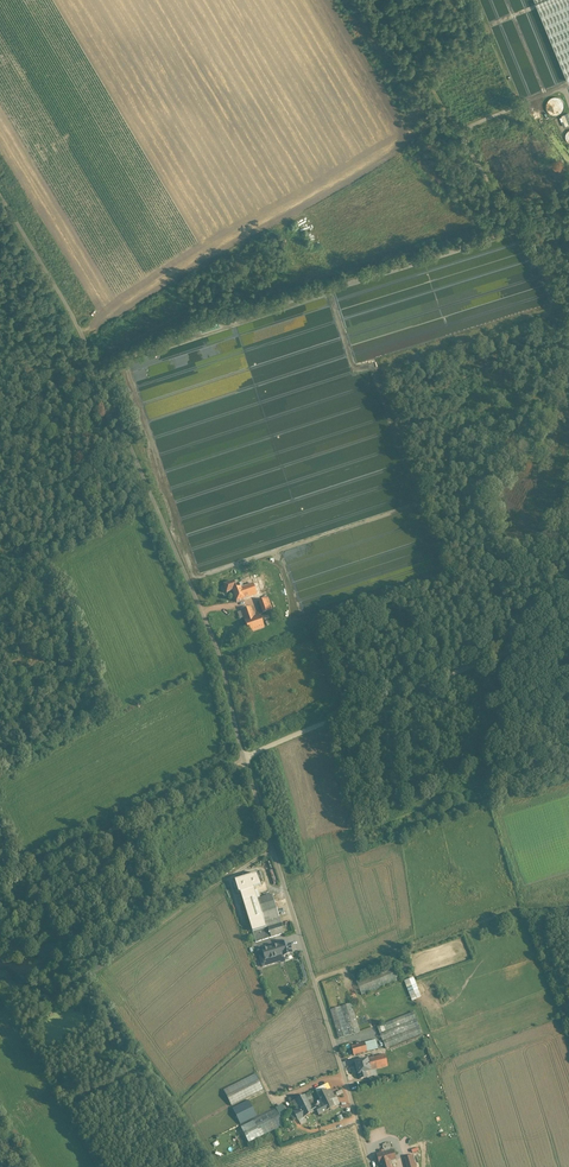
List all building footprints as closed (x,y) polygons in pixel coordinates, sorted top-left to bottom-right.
[(567,81),(568,80),(568,0),(534,0),(567,81)] [(563,126),(568,124),(568,115),(568,113),(559,116),(563,126)] [(241,568),(234,570),(236,577),(243,574),(241,568)] [(256,578),(239,584),(240,588),(244,600),(257,595),(254,587),(259,585),(256,578)] [(235,586),(234,582),(224,585),(226,594),(232,592),(236,603),(244,600),(240,588),(239,584),(235,586)] [(264,600),(258,602),(263,614),(269,611),(264,600)] [(255,618),(251,607),(241,611),(245,622),(249,634),(264,628),(260,616),(255,618)] [(257,874),(235,881),(238,893),(240,894),(254,889),(254,890),(254,888),(261,886),(257,874)] [(272,894),(257,899),(254,890),(254,889),(240,894),(252,932),(268,928),(281,924),(272,894)] [(281,924),(268,928),(271,938),(284,934),(281,924)] [(268,928),(252,932),(256,943),(271,938),(268,928)] [(289,942),(279,945),(283,956),(292,953),(289,942)] [(279,945),(258,952),(263,967),(284,960),(283,956),(279,945)] [(394,965),(356,980),(362,996),(400,980),(394,965)] [(414,977),(405,980),(411,1001),(422,997),(421,994),(426,992),(423,982),(417,984),(414,977)] [(351,1004),(330,1010),(339,1039),(360,1032),(351,1004)] [(413,1012),(377,1026),(386,1049),(422,1034),(413,1012)] [(376,1040),(351,1047),(353,1055),(378,1049),(376,1040)] [(385,1055),(364,1060),(367,1072),(369,1071),(380,1069),(388,1067),(386,1059),(385,1055)] [(364,1060),(355,1063),(360,1080),(367,1077),(366,1072),(367,1072),(364,1060)] [(256,1074),(223,1091),(231,1107),(264,1090),(256,1074)] [(324,1086),(315,1090),(317,1094),(326,1090),(324,1086)] [(331,1089),(327,1091),(326,1091),(327,1091),(326,1090),(317,1094),(323,1105),(316,1108),(315,1109),(316,1111),(319,1115),(335,1107),(331,1100),(335,1098),(331,1089)] [(265,1092),(232,1109),(240,1125),(273,1108),(265,1092)] [(305,1096),(295,1101),(300,1110),(294,1112),(298,1120),(313,1113),(311,1108),(305,1096)] [(336,1098),(335,1098),(331,1100),(335,1107),(339,1105),(336,1098)] [(283,1105),(277,1108),(281,1116),(287,1113),(283,1105)] [(276,1110),(241,1127),(249,1143),(284,1126),(276,1110)] [(376,1155),(380,1166),(392,1166),(390,1162),(396,1160),(393,1150),(376,1155)] [(404,1158),(407,1166),(416,1166),(413,1155),(404,1158)]
